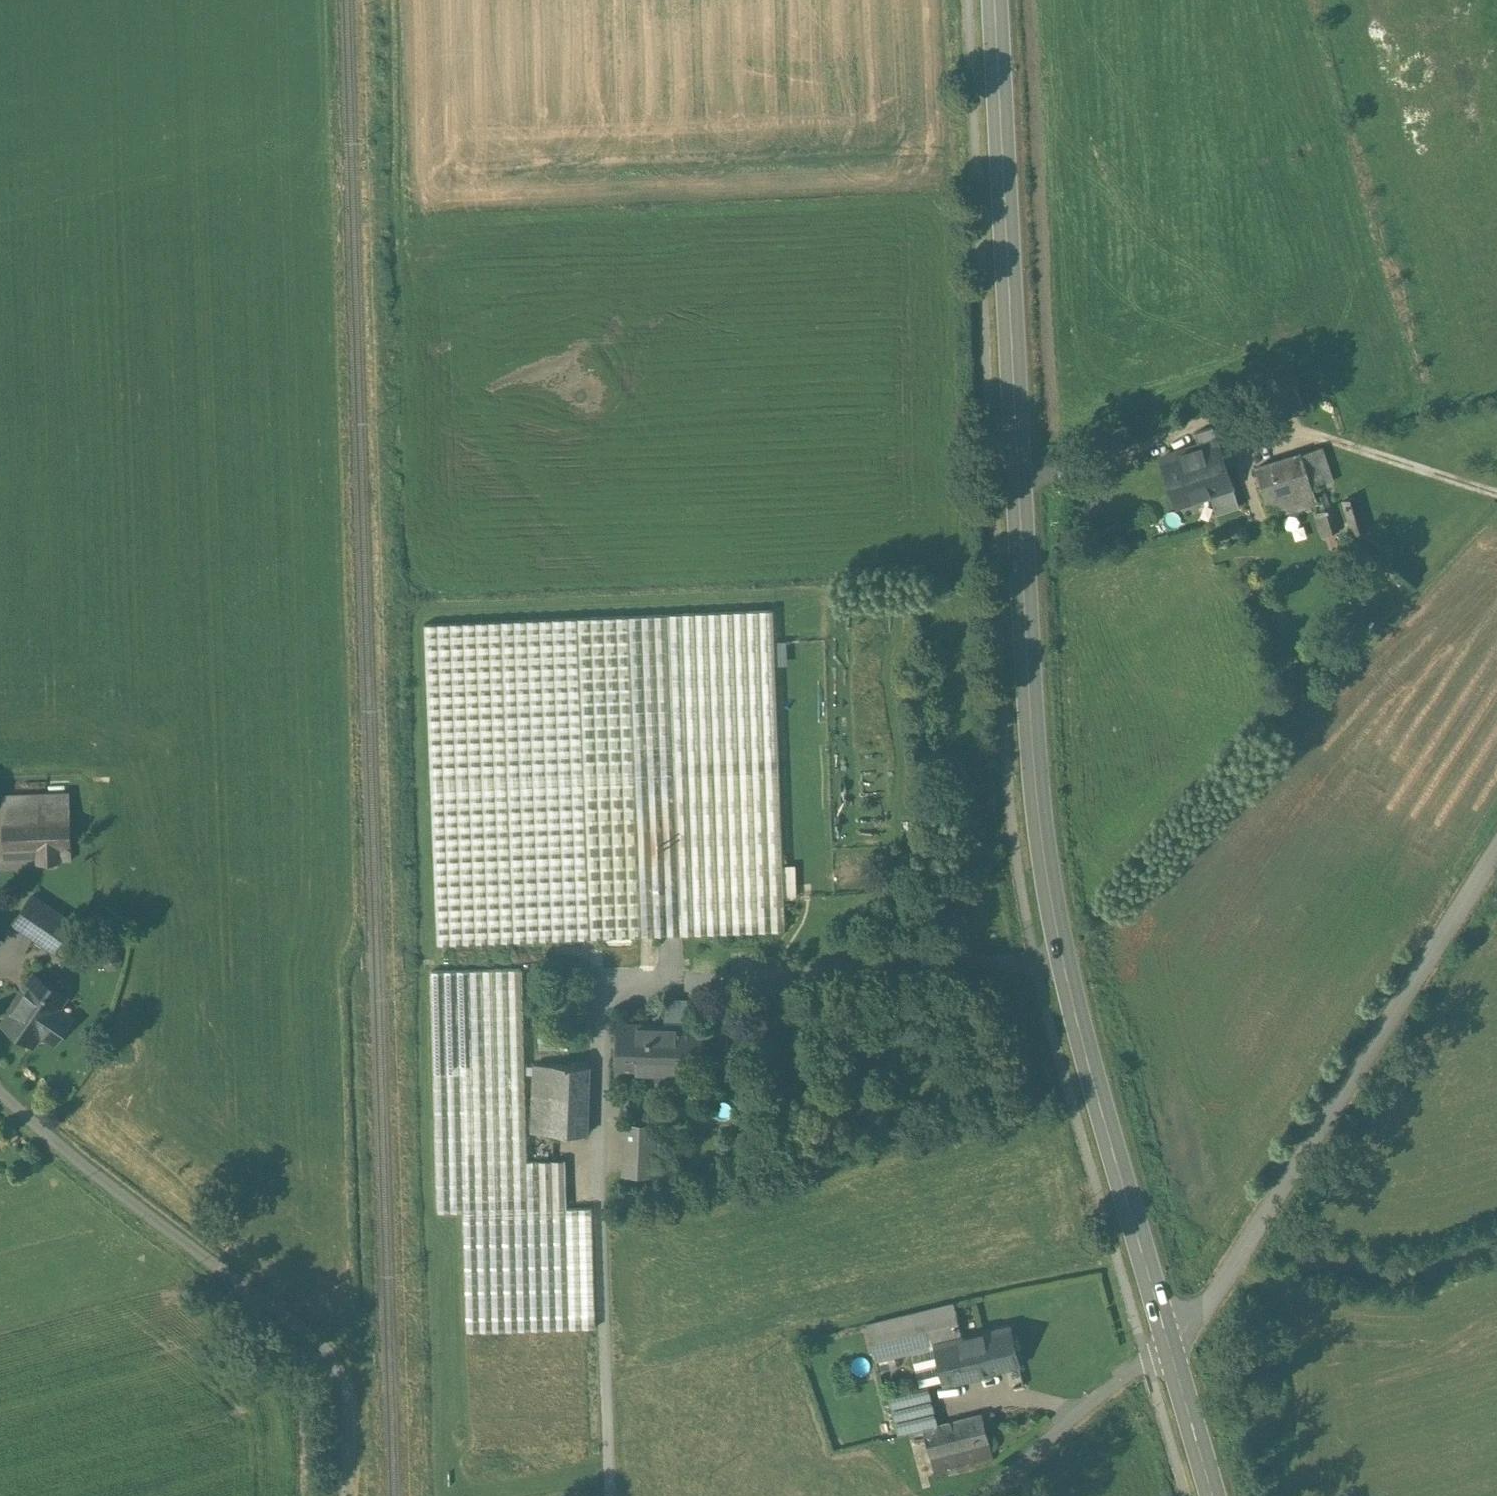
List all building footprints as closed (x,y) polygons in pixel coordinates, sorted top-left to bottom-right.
[(1216,440),(1162,458),(1169,480),(1177,504),(1231,486),(1229,479),(1216,440)] [(1252,464),(1263,500),(1280,496),(1285,512),(1317,503),(1312,487),(1333,481),(1323,444),(1252,464)] [(1314,512),(1324,535),(1340,528),(1330,506),(1314,512)] [(765,607),(423,622),(430,944),(777,926),(765,607)] [(70,793),(2,795),(4,849),(38,848),(38,857),(38,862),(40,862),(40,857),(57,856),(57,862),(60,861),(59,859),(72,858),(70,793)] [(38,848),(4,849),(4,858),(38,857),(38,848)] [(72,922),(32,895),(14,922),(54,949),(72,922)] [(520,970),(431,972),(437,1212),(462,1211),(527,1209),(520,970)] [(37,975),(23,995),(21,994),(11,1009),(13,1010),(4,1023),(33,1043),(42,1030),(55,1010),(66,995),(37,975)] [(686,1021),(687,997),(664,996),(664,1021),(686,1021)] [(55,1010),(42,1030),(52,1036),(59,1035),(67,1024),(65,1017),(55,1010)] [(701,1026),(619,1023),(618,1071),(645,1073),(645,1082),(647,1083),(660,1084),(661,1082),(662,1073),(699,1074),(701,1026)] [(588,1065),(535,1064),(533,1132),(586,1133),(588,1065)] [(699,1090),(699,1074),(662,1073),(661,1082),(660,1084),(662,1088),(699,1090)] [(654,1122),(626,1122),(625,1173),(653,1174),(654,1122)] [(527,1209),(462,1211),(470,1451),(598,1447),(592,1208),(527,1209)] [(954,1302),(867,1323),(876,1359),(911,1351),(935,1345),(935,1343),(962,1336),(954,1302)] [(935,1343),(935,1345),(944,1380),(945,1382),(1018,1364),(1009,1325),(962,1336),(935,1343)] [(935,1345),(911,1351),(920,1386),(944,1380),(935,1345)] [(928,1385),(888,1395),(898,1435),(922,1428),(937,1424),(928,1385)] [(937,1424),(922,1428),(934,1478),(994,1463),(982,1414),(937,1424)]
